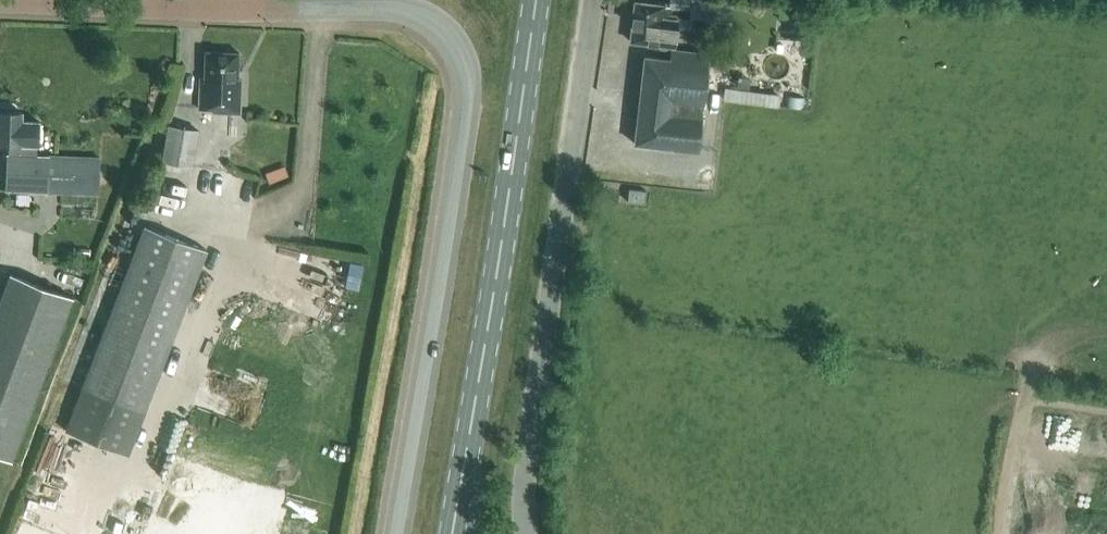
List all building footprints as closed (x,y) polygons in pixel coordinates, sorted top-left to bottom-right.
[(690,0),(669,0),(669,2),(659,0),(659,4),(635,1),(630,41),(658,44),(659,48),(666,49),(669,46),(674,46),(677,17),(671,16),(671,9),(688,11),(690,0)] [(703,104),(709,54),(675,50),(672,52),(671,59),(644,55),(634,143),(698,150),(701,117),(698,117),(699,103),(703,104)] [(240,114),(241,79),(238,78),(239,52),(205,51),(204,77),(200,77),(199,109),(213,110),(213,113),(240,114)] [(726,86),(724,97),(761,102),(762,91),(726,86)] [(39,121),(22,120),(22,112),(10,111),(11,107),(0,106),(0,144),(9,144),(9,154),(8,154),(7,166),(6,166),(6,167),(8,167),(8,176),(6,176),(6,178),(7,178),(6,190),(99,193),(100,158),(37,155),(37,145),(38,145),(39,121)] [(193,167),(198,130),(167,126),(161,162),(193,167)] [(646,190),(629,188),(627,201),(644,203),(646,190)] [(93,218),(94,210),(83,209),(83,218),(93,218)] [(129,456),(207,251),(144,226),(66,432),(129,456)] [(363,263),(349,261),(345,288),(358,290),(363,263)] [(11,275),(0,305),(0,462),(11,466),(73,299),(11,275)]
